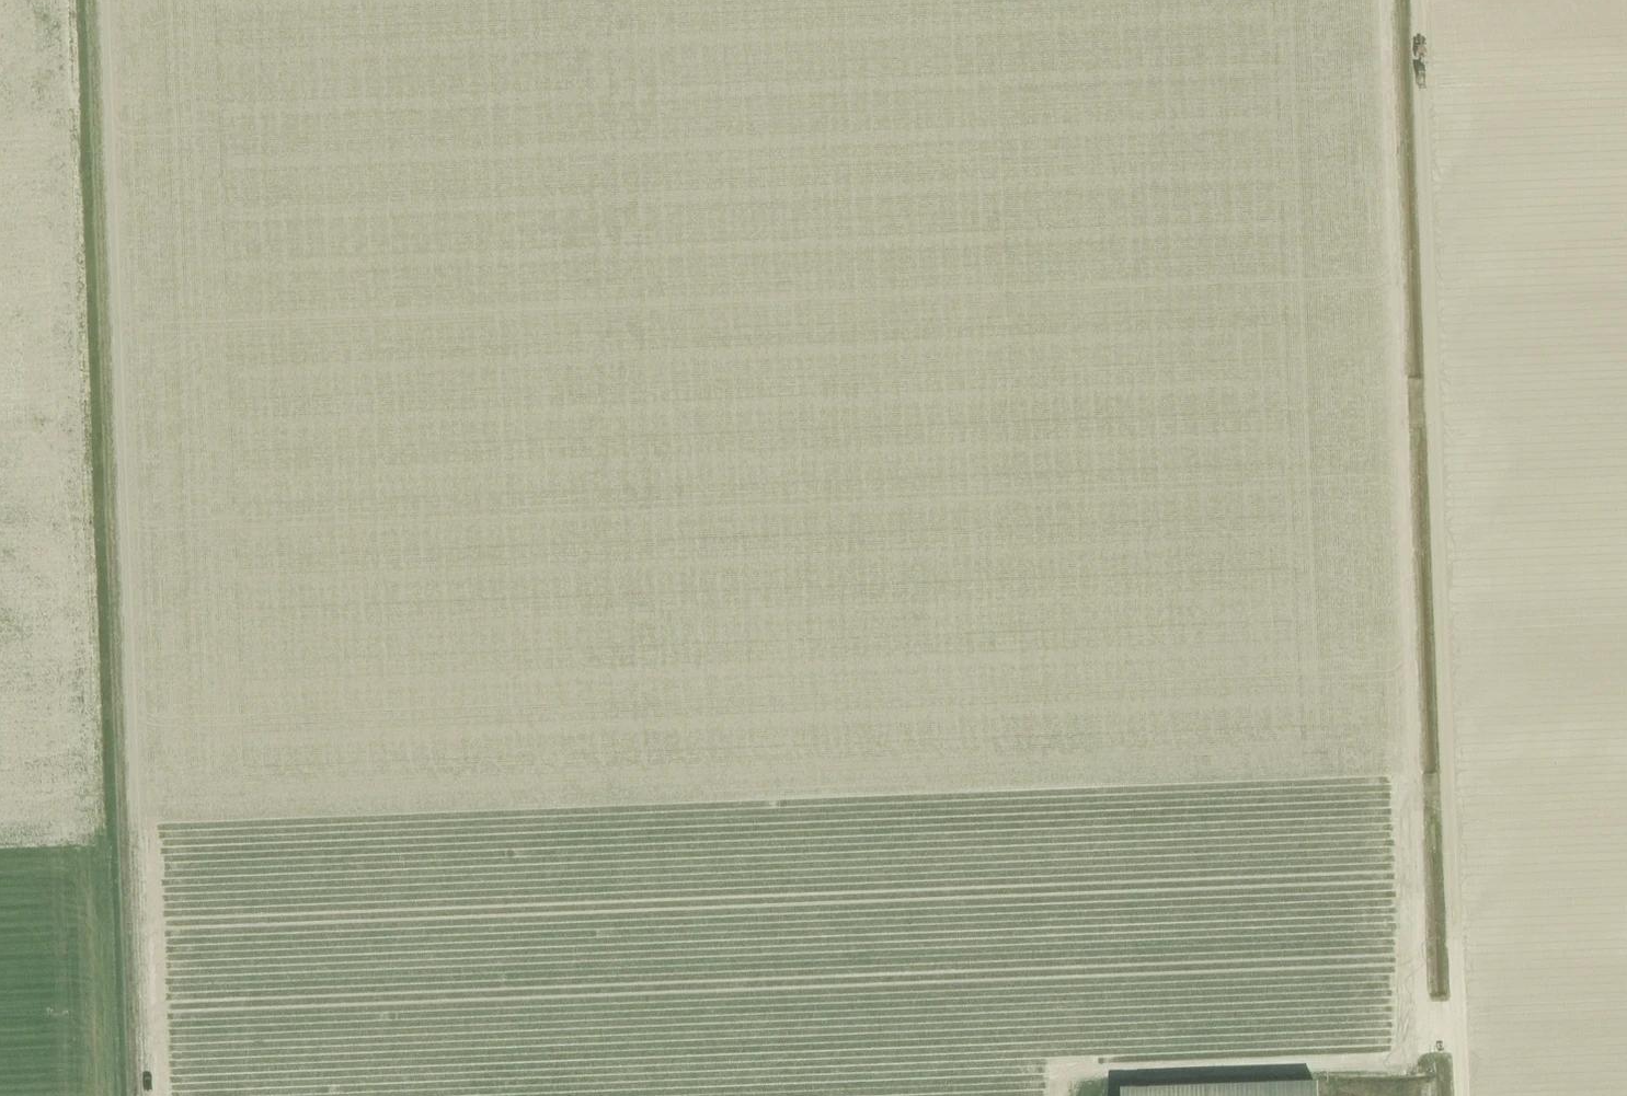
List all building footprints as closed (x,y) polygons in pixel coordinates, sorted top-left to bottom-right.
[(1119,1095),(1316,1095),(1316,1087),(1119,1093),(1119,1095)]
